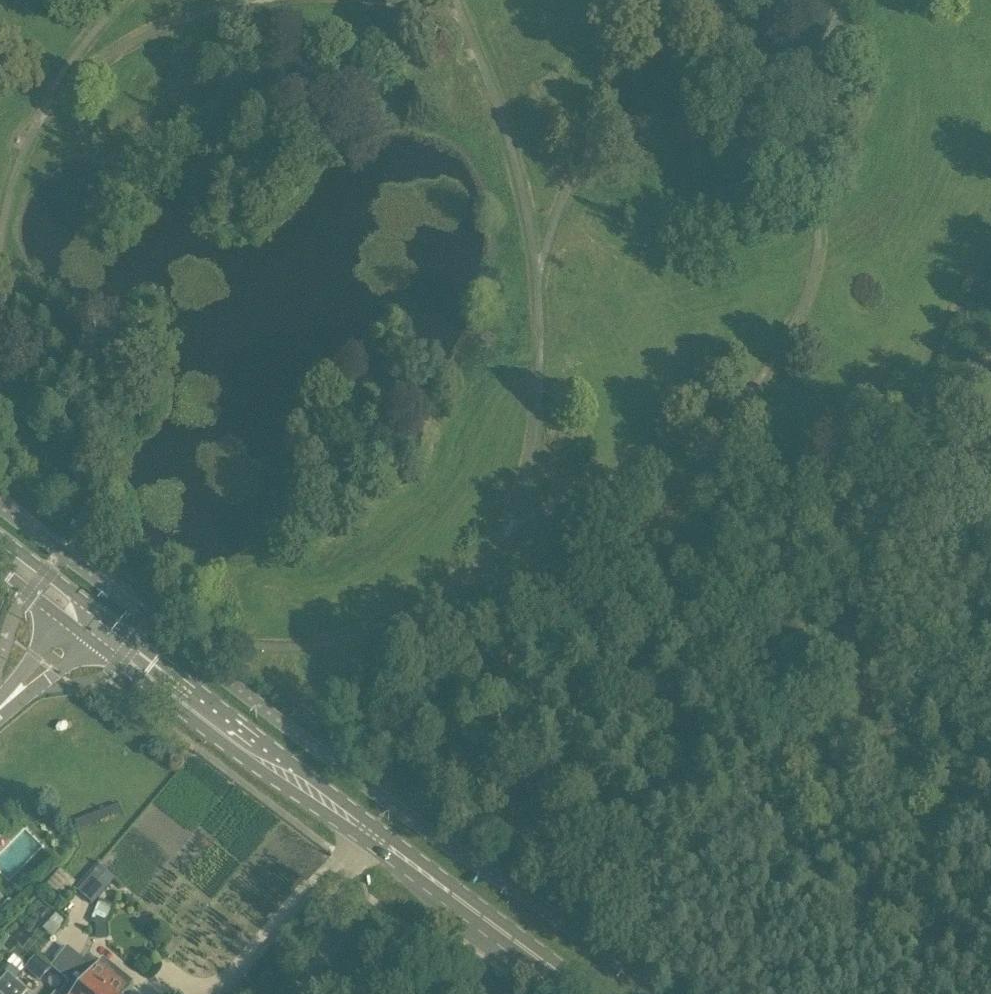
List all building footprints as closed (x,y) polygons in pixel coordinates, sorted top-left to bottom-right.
[(100,867),(79,892),(93,904),(115,880),(100,867)] [(132,984),(104,962),(100,967),(88,957),(85,961),(69,948),(52,969),(70,984),(62,993),(123,993),(132,984)] [(37,957),(27,969),(41,981),(51,969),(37,957)] [(12,966),(6,973),(8,975),(16,982),(22,975),(21,974),(12,966)] [(28,992),(8,975),(0,984),(0,993),(26,993),(28,992)]
